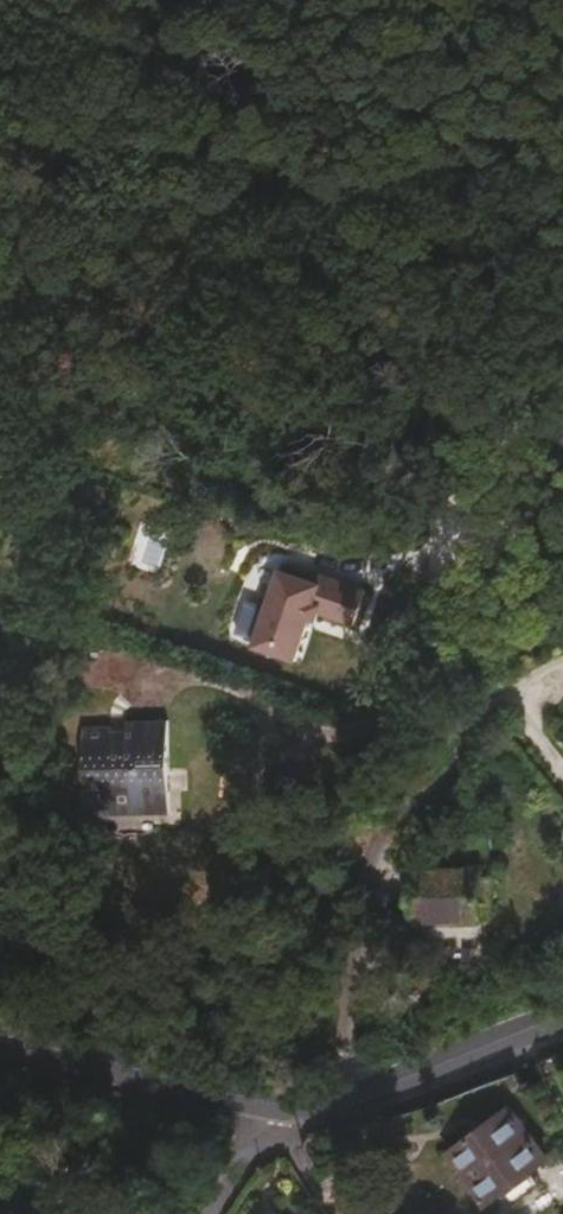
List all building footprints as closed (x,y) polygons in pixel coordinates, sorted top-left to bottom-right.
[(367,626),(378,592),(322,573),(319,583),(288,573),(264,651),(307,665),(321,622),(328,623),(330,616),(367,626)] [(181,819),(177,730),(134,732),(136,744),(120,746),(119,737),(90,737),(90,822),(181,819)] [(181,826),(181,819),(90,822),(90,829),(181,826)] [(501,920),(498,871),(432,874),(435,924),(501,920)] [(496,1207),(553,1158),(510,1106),(452,1156),(496,1207)] [(364,1200),(352,1213),(381,1213),(364,1200)]
